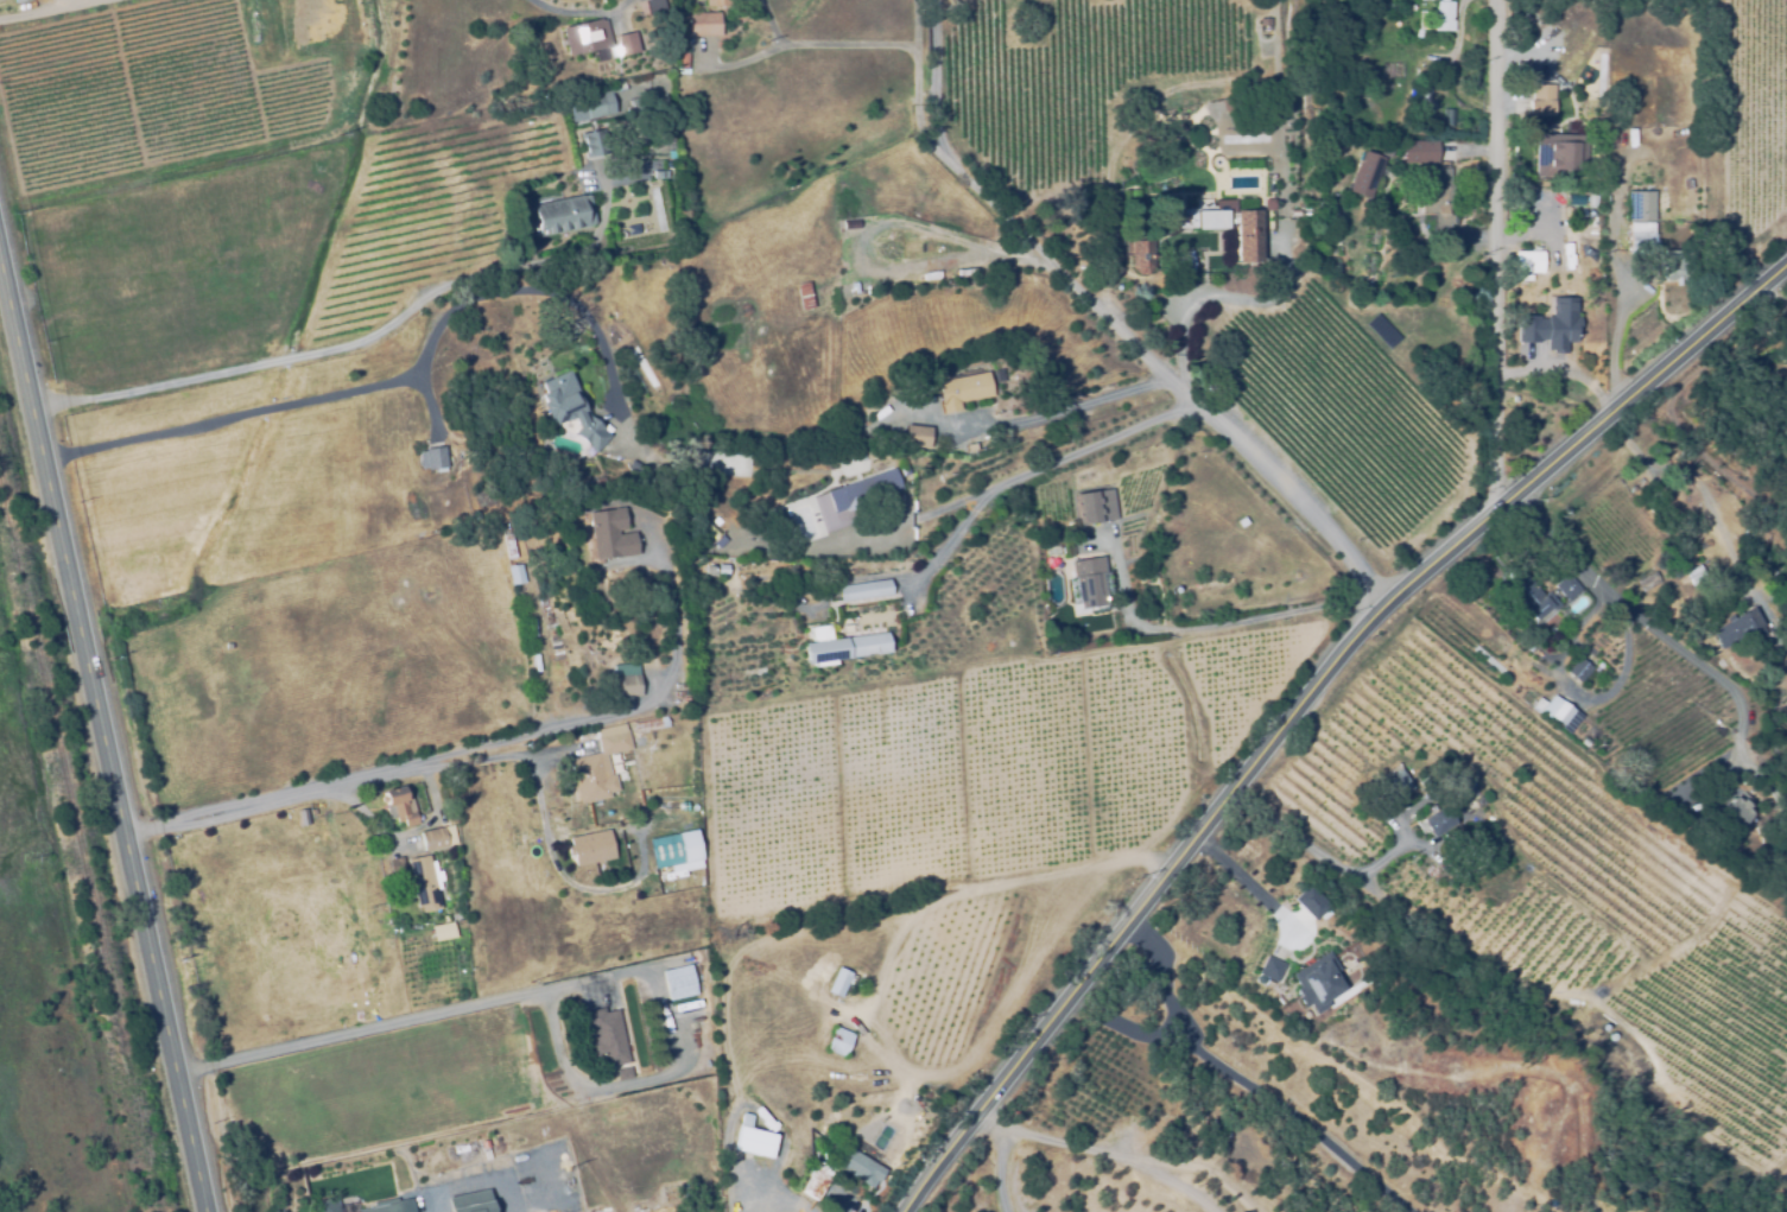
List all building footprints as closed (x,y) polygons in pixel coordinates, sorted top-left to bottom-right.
[(664,10),(662,0),(643,0),(646,14),(664,10)] [(1432,32),(1432,1),(1450,0),(1450,32),(1432,32)] [(1417,32),(1417,12),(1426,12),(1426,31),(1417,32)] [(720,37),(693,38),(693,14),(720,14),(720,37)] [(569,51),(563,25),(607,15),(611,42),(569,51)] [(610,59),(608,52),(615,51),(611,39),(634,33),(640,52),(610,59)] [(686,69),(677,69),(677,55),(687,55),(686,69)] [(575,120),(568,91),(609,82),(616,110),(575,120)] [(1554,83),(1554,115),(1531,115),(1531,83),(1554,83)] [(646,109),(634,112),(632,97),(644,96),(646,109)] [(609,152),(584,158),(578,132),(603,126),(609,152)] [(1583,179),(1533,178),(1533,137),(1584,138),(1583,179)] [(1437,161),(1405,161),(1403,139),(1436,139),(1437,161)] [(1362,148),(1383,156),(1367,201),(1345,193),(1362,148)] [(653,177),(652,169),(670,167),(670,176),(653,177)] [(1449,169),(1423,169),(1423,215),(1427,215),(1427,235),(1438,235),(1438,243),(1449,243),(1449,169)] [(540,231),(533,203),(590,191),(596,220),(540,231)] [(1630,192),(1653,192),(1653,221),(1628,221),(1628,215),(1630,215),(1630,203),(1624,203),(1624,192),(1630,192)] [(1261,208),(1260,198),(1274,197),(1274,208),(1261,208)] [(1232,198),(1232,209),(1256,208),(1257,258),(1257,261),(1234,261),(1234,259),(1232,221),(1224,222),(1224,223),(1224,228),(1192,228),(1192,224),(1179,224),(1176,224),(1176,218),(1168,220),(1168,207),(1174,207),(1178,207),(1185,207),(1185,205),(1213,205),(1212,198),(1232,198)] [(1629,223),(1653,223),(1654,254),(1629,254),(1629,223)] [(1151,267),(1145,273),(1138,273),(1130,267),(1130,239),(1151,239),(1151,267)] [(1176,274),(1176,249),(1191,249),(1192,273),(1176,274)] [(1515,252),(1542,252),(1542,273),(1536,273),(1536,298),(1515,298),(1515,252)] [(962,278),(961,271),(975,269),(976,275),(962,278)] [(921,284),(920,274),(939,272),(940,281),(921,284)] [(793,283),(805,280),(811,306),(799,309),(793,283)] [(850,296),(847,285),(854,283),(857,293),(850,296)] [(1539,316),(1547,316),(1547,319),(1554,319),(1554,313),(1563,313),(1563,302),(1579,302),(1578,341),(1566,341),(1566,344),(1548,344),(1548,341),(1539,341),(1539,316)] [(995,382),(994,372),(1002,370),(1003,381),(995,382)] [(594,453),(571,436),(576,430),(570,420),(552,425),(540,402),(543,399),(540,385),(566,372),(585,411),(581,413),(585,420),(590,417),(610,434),(594,453)] [(942,414),(934,385),(986,373),(991,396),(958,404),(959,411),(942,414)] [(899,411),(898,404),(911,401),(912,408),(899,411)] [(929,449),(904,448),(905,427),(930,429),(929,449)] [(893,445),(893,434),(900,434),(901,445),(893,445)] [(420,471),(418,453),(444,450),(446,468),(420,471)] [(850,470),(845,461),(856,456),(861,465),(850,470)] [(847,508),(838,484),(894,464),(904,487),(847,508)] [(589,495),(585,482),(601,477),(604,490),(589,495)] [(1079,527),(1073,496),(1111,489),(1117,520),(1079,527)] [(595,561),(587,515),(622,509),(626,529),(616,532),(617,537),(633,534),(636,554),(595,561)] [(728,538),(718,548),(697,531),(705,520),(728,538)] [(505,560),(500,537),(511,534),(515,558),(505,560)] [(1079,617),(1069,565),(1101,558),(1104,576),(1101,576),(1107,605),(1094,608),(1095,614),(1079,617)] [(718,571),(720,561),(729,563),(728,571),(718,571)] [(712,573),(711,573),(710,573),(709,573),(708,572),(708,571),(706,570),(706,569),(706,567),(706,566),(708,565),(708,564),(709,564),(709,563),(710,563),(711,563),(712,563),(714,563),(715,563),(715,564),(716,564),(716,565),(717,566),(717,567),(717,569),(717,570),(716,571),(716,572),(715,572),(715,573),(714,573),(712,573)] [(511,586),(506,569),(520,565),(525,583),(511,586)] [(1661,582),(1641,592),(1635,580),(1655,570),(1661,582)] [(1555,584),(1570,572),(1583,589),(1569,601),(1555,584)] [(839,584),(889,577),(891,594),(841,601),(839,584)] [(1159,592),(1158,585),(1155,586),(1154,580),(1162,578),(1164,583),(1161,584),(1164,591),(1159,592)] [(1550,589),(1561,603),(1532,627),(1520,614),(1550,589)] [(1745,614),(1760,639),(1747,647),(1742,639),(1716,654),(1706,636),(1723,627),(1721,623),(1725,620),(1728,624),(1745,614)] [(804,641),(887,630),(891,652),(806,662),(804,641)] [(1591,667),(1579,683),(1566,672),(1579,658),(1591,667)] [(619,699),(616,678),(638,677),(640,697),(619,699)] [(1552,697),(1559,704),(1564,698),(1574,706),(1570,711),(1579,718),(1566,736),(1560,731),(1563,728),(1551,718),(1547,722),(1538,715),(1552,697)] [(634,735),(632,725),(658,719),(660,729),(634,735)] [(577,806),(568,760),(598,753),(594,731),(625,725),(626,730),(627,730),(630,751),(609,756),(616,791),(607,792),(609,799),(577,806)] [(1398,794),(1381,773),(1394,763),(1409,785),(1398,794)] [(550,799),(546,780),(555,778),(559,798),(550,799)] [(403,829),(401,823),(394,825),(389,805),(386,806),(382,793),(403,788),(405,801),(412,799),(418,825),(403,829)] [(1750,813),(1733,795),(1716,810),(1733,829),(1750,813)] [(316,814),(315,807),(332,804),(335,811),(316,814)] [(1433,838),(1420,819),(1438,808),(1451,827),(1433,838)] [(423,852),(418,835),(451,825),(456,844),(423,852)] [(571,837),(609,829),(615,857),(575,864),(571,837)] [(652,869),(646,840),(677,835),(683,863),(652,869)] [(420,914),(419,908),(414,909),(405,862),(426,857),(427,863),(433,862),(439,889),(436,890),(441,910),(420,914)] [(391,878),(387,862),(401,858),(405,875),(391,878)] [(432,943),(430,927),(451,924),(454,939),(432,943)] [(1313,1016),(1307,1007),(1301,1010),(1297,1001),(1298,1000),(1293,991),(1297,989),(1288,975),(1329,952),(1338,970),(1336,971),(1346,990),(1325,1002),(1329,1008),(1313,1016)] [(1274,983),(1255,976),(1261,958),(1281,965),(1274,983)] [(667,1003),(660,972),(690,965),(697,996),(667,1003)] [(838,998),(825,992),(836,967),(849,973),(838,998)] [(606,1068),(603,1058),(594,1060),(590,1042),(594,1041),(591,1032),(588,1033),(583,1014),(603,1009),(604,1014),(616,1011),(628,1062),(606,1068)] [(841,1059),(823,1049),(834,1028),(851,1038),(841,1059)] [(665,1056),(659,1036),(666,1034),(671,1054),(665,1056)] [(617,1081),(616,1072),(629,1070),(630,1079),(617,1081)] [(771,1160),(733,1150),(737,1128),(775,1136),(771,1160)] [(870,1189),(835,1170),(847,1149),(885,1170),(877,1184),(874,1181),(870,1189)] [(815,1203),(799,1193),(818,1162),(834,1172),(815,1203)] [(488,1188),(492,1211),(450,1211),(448,1195),(488,1188)] [(335,1197),(338,1211),(321,1211),(318,1201),(335,1197)] [(398,1201),(345,1211),(400,1211),(398,1201)]
